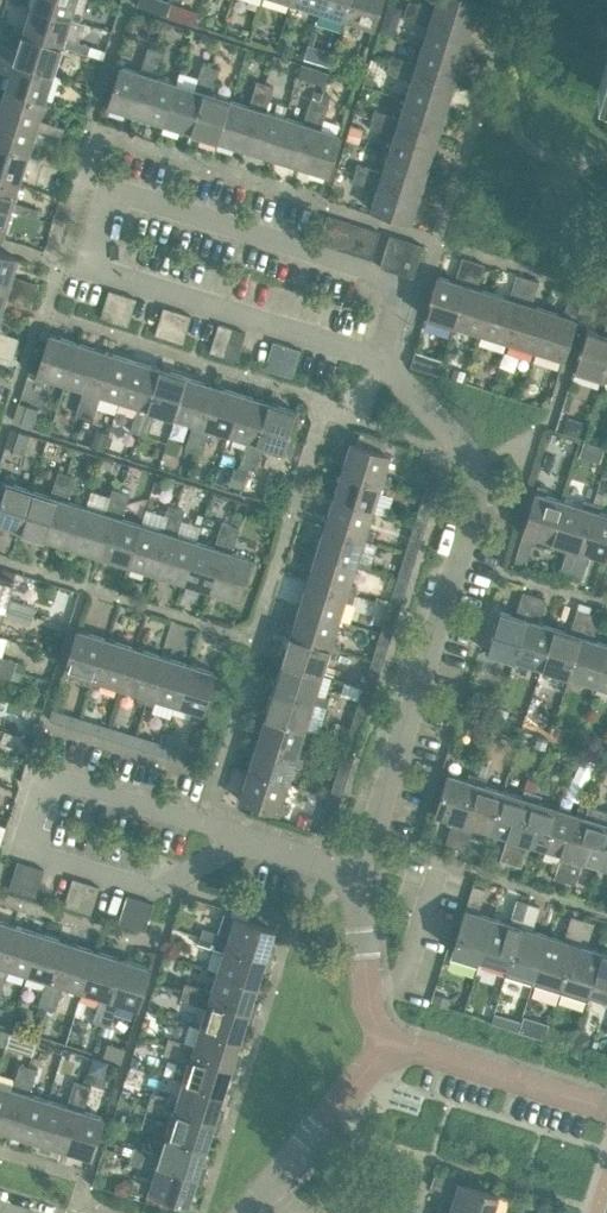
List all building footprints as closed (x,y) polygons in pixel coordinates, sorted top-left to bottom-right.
[(77,0),(33,0),(31,6),(71,19),(77,0)] [(321,0),(292,0),(291,2),(318,11),(321,0)] [(351,0),(321,0),(318,11),(345,19),(351,0)] [(382,0),(351,0),(345,19),(373,28),(382,0)] [(480,1),(476,0),(435,0),(432,9),(408,2),(406,9),(472,29),(480,1)] [(65,38),(71,19),(31,6),(22,33),(62,46),(87,54),(90,46),(65,38)] [(463,56),(472,29),(406,9),(403,18),(427,26),(421,43),(463,56)] [(62,46),(22,33),(17,49),(0,43),(0,57),(54,74),(62,46)] [(455,83),(463,56),(421,43),(415,63),(391,56),(389,63),(455,83)] [(135,115),(151,65),(156,49),(149,47),(142,65),(140,71),(121,65),(108,106),(135,115)] [(163,123),(175,82),(157,77),(161,65),(166,52),(156,49),(151,65),(135,115),(163,123)] [(54,74),(0,57),(0,69),(10,72),(5,87),(46,100),(54,74)] [(446,111),(455,83),(389,63),(386,72),(411,79),(405,99),(446,111)] [(190,132),(211,66),(203,64),(195,89),(175,82),(163,123),(190,132)] [(217,140),(230,100),(212,94),(219,69),(211,66),(190,132),(217,140)] [(244,149),(264,83),(257,81),(249,106),(230,100),(217,140),(244,149)] [(271,157),(284,116),(266,111),(274,86),(264,83),(244,149),(271,157)] [(46,100),(5,87),(0,104),(0,116),(37,128),(62,136),(64,128),(39,120),(46,100)] [(298,166),(319,100),(311,98),(304,123),(284,116),(271,157),(298,166)] [(437,139),(446,111),(405,99),(399,117),(374,110),(371,118),(437,139)] [(327,175),(340,134),(320,128),(328,103),(319,100),(298,166),(327,175)] [(37,128),(0,116),(0,146),(29,155),(37,128)] [(429,165),(437,139),(371,118),(369,126),(394,134),(389,149),(370,143),(368,147),(388,153),(387,153),(429,165)] [(29,155),(0,146),(0,176),(20,183),(29,155)] [(420,193),(429,165),(387,153),(382,172),(357,164),(354,172),(420,193)] [(411,221),(420,193),(354,172),(352,181),(377,188),(370,208),(411,221)] [(20,183),(0,176),(0,206),(11,210),(36,218),(39,210),(14,202),(20,183)] [(11,210),(0,206),(0,237),(3,238),(11,210)] [(331,246),(339,219),(327,215),(318,242),(331,246)] [(344,250),(353,223),(339,219),(331,246),(344,250)] [(358,254),(366,227),(353,223),(344,250),(358,254)] [(371,259),(380,231),(366,227),(358,254),(371,259)] [(413,277),(423,245),(389,234),(380,266),(413,277)] [(18,258),(0,252),(0,284),(33,294),(36,282),(13,275),(18,258)] [(453,325),(473,260),(463,257),(456,281),(438,275),(425,316),(453,325)] [(480,333),(493,292),(478,288),(486,264),(473,260),(453,325),(480,333)] [(507,342),(527,277),(518,274),(511,298),(493,292),(480,333),(507,342)] [(535,350),(548,309),(533,305),(540,281),(527,277),(507,342),(535,350)] [(33,294),(0,284),(0,313),(1,313),(6,298),(29,305),(33,294)] [(114,321),(123,294),(109,290),(100,317),(114,321)] [(563,359),(583,294),(572,291),(565,314),(548,309),(535,350),(563,359)] [(127,325),(136,298),(123,294),(114,321),(127,325)] [(169,338),(177,311),(163,307),(155,334),(169,338)] [(182,342),(191,315),(177,311),(169,338),(182,342)] [(606,361),(606,321),(603,334),(586,328),(574,368),(602,377),(606,361)] [(223,355),(232,328),(218,324),(210,351),(223,355)] [(237,359),(246,332),(232,328),(223,355),(237,359)] [(16,349),(19,337),(0,331),(0,344),(16,349)] [(64,383),(77,342),(49,333),(34,381),(44,384),(46,377),(64,383)] [(278,372),(287,345),(273,341),(264,368),(278,372)] [(85,416),(105,351),(77,342),(64,383),(83,389),(76,414),(85,416)] [(12,359),(16,349),(0,344),(0,355),(12,359)] [(292,377),(300,349),(287,345),(278,372),(292,377)] [(119,400),(132,359),(105,351),(85,416),(92,419),(100,394),(119,400)] [(437,374),(442,360),(415,351),(410,366),(437,374)] [(139,433),(160,368),(132,359),(119,400),(138,406),(130,431),(139,433)] [(174,417),(187,376),(160,368),(139,433),(147,436),(155,411),(174,417)] [(194,451),(215,385),(187,376),(174,417),(193,423),(185,448),(194,451)] [(229,434),(242,394),(215,385),(194,451),(202,453),(210,428),(229,434)] [(248,468),(269,402),(242,394),(229,434),(247,440),(240,465),(248,468)] [(284,452),(297,411),(269,402),(248,468),(256,470),(264,445),(284,452)] [(32,427),(37,409),(27,406),(21,424),(32,427)] [(24,453),(29,435),(30,434),(19,431),(13,449),(24,453)] [(385,475),(391,455),(350,442),(341,470),(389,485),(392,477),(385,475)] [(437,490),(442,471),(431,468),(426,487),(437,490)] [(386,494),(389,485),(341,470),(332,498),(373,511),(379,492),(386,494)] [(45,539),(65,473),(58,471),(51,495),(30,489),(18,530),(45,539)] [(73,547),(86,506),(67,501),(75,476),(65,473),(45,539),(73,547)] [(30,489),(13,484),(15,477),(5,474),(0,491),(0,525),(18,530),(30,489)] [(550,540),(562,500),(544,495),(547,487),(537,484),(515,556),(527,559),(534,536),(550,540)] [(100,556),(120,490),(112,488),(105,512),(86,506),(73,547),(100,556)] [(127,564),(140,523),(121,518),(129,493),(120,490),(100,556),(127,564)] [(368,529),(373,511),(332,498),(324,525),(372,540),(375,531),(368,529)] [(582,506),(562,500),(550,540),(568,546),(560,570),(570,573),(592,501),(584,499),(582,506)] [(606,548),(606,514),(599,512),(601,504),(592,501),(570,573),(581,576),(589,553),(604,557),(606,548)] [(155,573),(175,507),(168,505),(160,530),(140,523),(127,564),(155,573)] [(425,527),(431,508),(420,505),(414,524),(425,527)] [(182,581),(195,540),(177,535),(184,510),(175,507),(155,573),(182,581)] [(209,590),(230,524),(222,522),(214,547),(195,540),(182,581),(209,590)] [(238,599),(251,558),(231,552),(239,527),(230,524),(209,590),(238,599)] [(419,545),(425,527),(414,524),(409,541),(419,545)] [(369,548),(372,540),(324,525),(315,552),(355,565),(361,546),(369,548)] [(350,583),(355,565),(315,552),(307,579),(354,595),(357,585),(350,583)] [(408,581),(414,563),(403,559),(397,578),(408,581)] [(15,579),(0,574),(0,605),(31,615),(33,606),(8,599),(15,579)] [(403,599),(408,581),(397,578),(392,596),(403,599)] [(339,619),(345,601),(352,603),(354,595),(307,579),(298,607),(339,619)] [(514,658),(534,596),(523,592),(515,615),(498,610),(486,650),(514,658)] [(541,667),(553,627),(538,622),(545,599),(534,596),(514,658),(541,667)] [(3,615),(28,623),(31,615),(0,605),(0,626),(3,615)] [(333,638),(339,619),(298,607),(290,635),(337,649),(340,640),(333,638)] [(569,676),(588,613),(577,609),(570,632),(553,627),(541,667),(569,676)] [(606,647),(606,644),(592,639),(599,616),(588,613),(569,676),(596,684),(606,647)] [(391,636),(397,617),(386,614),(380,632),(391,636)] [(90,685),(104,637),(77,629),(64,670),(84,676),(82,683),(90,685)] [(385,654),(391,636),(380,632),(375,651),(385,654)] [(334,657),(337,649),(290,635),(281,661),(322,674),(327,655),(334,657)] [(119,687),(132,646),(104,637),(90,685),(99,688),(101,681),(119,687)] [(144,702),(159,654),(132,646),(119,687),(139,693),(137,700),(144,702)] [(596,684),(606,688),(606,647),(596,684)] [(174,704),(186,663),(159,654),(144,702),(153,705),(156,698),(174,704)] [(14,669),(16,661),(0,656),(0,665),(14,669)] [(264,716),(305,728),(319,732),(330,697),(316,692),(322,674),(281,661),(264,716)] [(200,720),(215,672),(186,663),(174,704),(193,710),(191,717),(200,720)] [(11,678),(14,669),(0,665),(0,674),(11,678)] [(374,691),(380,672),(369,669),(363,688),(374,691)] [(368,709),(374,691),(363,688),(357,706),(368,709)] [(68,725),(71,714),(53,708),(49,719),(68,725)] [(298,747),(305,728),(264,716),(256,743),(303,758),(306,749),(298,747)] [(105,737),(108,726),(90,720),(86,731),(105,737)] [(357,745),(363,727),(352,723),(346,742),(357,745)] [(123,742),(126,731),(108,726),(105,737),(123,742)] [(159,754),(162,743),(144,737),(141,748),(159,754)] [(351,763),(357,745),(346,742),(341,760),(351,763)] [(177,759),(180,748),(162,743),(159,754),(177,759)] [(287,783),(293,764),(300,766),(303,758),(256,743),(247,771),(287,783)] [(282,801),(287,783),(247,771),(239,799),(286,814),(289,804),(282,801)] [(455,846),(477,775),(469,772),(467,780),(447,774),(435,813),(453,819),(445,843),(455,846)] [(490,831),(503,791),(484,785),(486,778),(477,775),(455,846),(466,849),(473,826),(490,831)] [(340,800),(346,781),(335,778),(329,796),(340,800)] [(510,863),(532,792),(524,789),(521,797),(503,791),(490,831),(507,836),(499,860),(510,863)] [(544,848),(557,808),(538,802),(541,795),(532,792),(510,863),(520,866),(528,842),(544,848)] [(334,818),(340,800),(329,796),(323,814),(334,818)] [(588,804),(565,880),(575,883),(582,859),(600,865),(606,841),(606,810),(588,804)] [(564,880),(586,809),(578,806),(576,814),(557,808),(544,848),(561,853),(554,877),(564,880)] [(31,865),(17,861),(9,888),(22,892),(31,865)] [(44,869),(31,865),(22,892),(36,896),(44,869)] [(86,882),(72,878),(64,905),(78,909),(86,882)] [(99,886),(86,882),(78,909),(91,913),(99,886)] [(478,966),(493,917),(477,912),(485,889),(472,885),(450,958),(478,966)] [(132,926),(140,899),(127,895),(118,922),(132,926)] [(153,903),(140,899),(132,926),(145,930),(153,903)] [(508,966),(528,902),(517,899),(509,922),(493,917),(478,966),(481,957),(508,966)] [(533,984),(547,934),(532,929),(539,906),(528,902),(508,966),(505,975),(533,984)] [(269,946),(275,928),(224,912),(218,932),(203,927),(200,936),(272,958),(276,948),(269,946)] [(559,992),(582,919),(571,916),(564,939),(547,934),(533,984),(559,992)] [(590,991),(602,951),(586,946),(594,923),(582,919),(559,992),(587,1001),(590,991)] [(13,924),(0,920),(0,964),(13,924)] [(41,933),(13,924),(0,964),(0,992),(8,967),(28,974),(41,933)] [(47,1007),(67,941),(41,933),(28,974),(46,979),(39,1004),(47,1007)] [(269,969),(272,958),(200,936),(197,944),(222,952),(216,971),(257,984),(263,967),(269,969)] [(82,990),(94,949),(67,941),(47,1007),(55,1009),(63,985),(82,990)] [(101,1023),(122,958),(94,949),(82,990),(101,996),(93,1021),(101,1023)] [(602,951),(590,991),(606,997),(606,953),(602,951)] [(137,1008),(150,967),(122,958),(101,1023),(110,1026),(117,1001),(137,1008)] [(252,1000),(257,984),(216,971),(211,990),(186,982),(183,991),(255,1013),(259,1002),(252,1000)] [(252,1023),(255,1013),(183,991),(180,999),(205,1006),(199,1027),(240,1039),(246,1021),(252,1023)] [(235,1055),(240,1039),(199,1027),(193,1045),(169,1037),(166,1046),(238,1068),(242,1057),(235,1055)] [(235,1078),(238,1068),(166,1046),(163,1054),(188,1061),(182,1081),(223,1094),(229,1076),(235,1078)] [(29,1066),(20,1063),(13,1088),(0,1084),(0,1129),(9,1132),(29,1066)] [(36,1140),(49,1099),(29,1093),(37,1068),(29,1066),(9,1132),(36,1140)] [(62,1148),(83,1083),(75,1080),(67,1105),(49,1099),(36,1140),(62,1148)] [(218,1110),(223,1094),(182,1081),(176,1099),(152,1091),(149,1101),(221,1123),(225,1112),(218,1110)] [(91,1157),(104,1116),(84,1110),(91,1085),(83,1083),(62,1148),(91,1157)] [(206,1148),(212,1131),(218,1133),(221,1123),(149,1101),(146,1108),(171,1116),(165,1135),(206,1148)] [(201,1164),(206,1148),(165,1135),(159,1154),(135,1146),(132,1155),(204,1177),(208,1166),(201,1164)] [(201,1187),(204,1177),(132,1155),(129,1163),(154,1170),(148,1190),(189,1203),(195,1185),(201,1187)] [(498,1194),(434,1174),(430,1186),(453,1194),(448,1210),(457,1212),(492,1212),(498,1194)]
